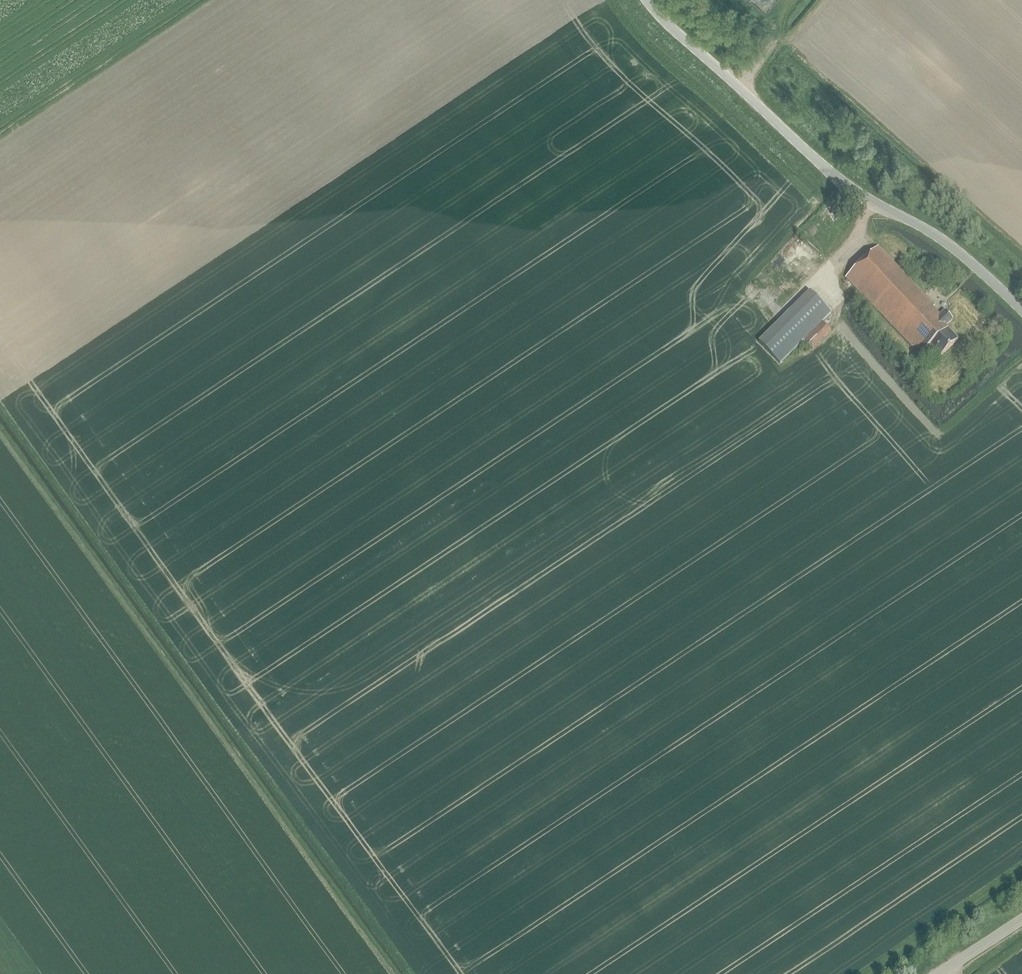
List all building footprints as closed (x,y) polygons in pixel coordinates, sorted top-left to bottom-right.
[(934,307),(878,248),(846,279),(913,347),(914,346),(922,354),(931,345),(941,356),(957,340),(945,327),(953,320),(945,312),(940,317),(933,309),(934,307)] [(832,313),(803,283),(745,338),(774,369),(832,313)]
